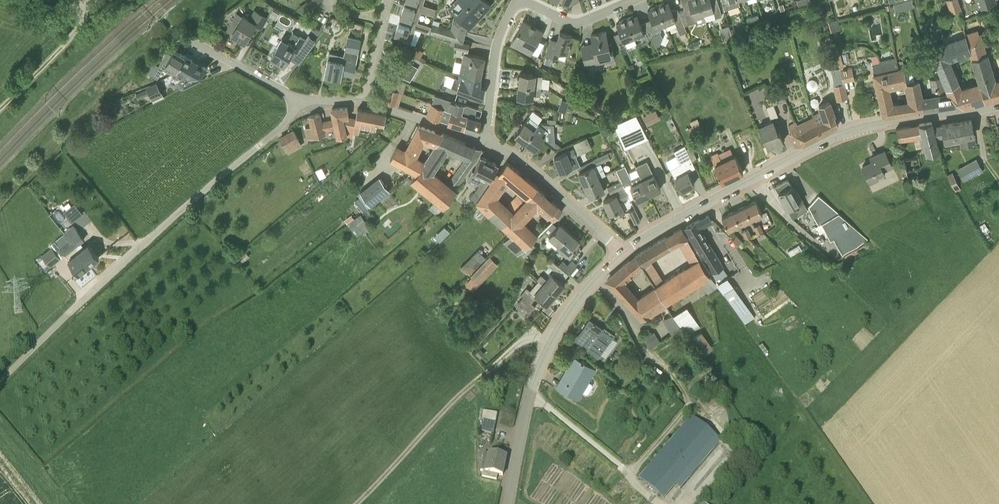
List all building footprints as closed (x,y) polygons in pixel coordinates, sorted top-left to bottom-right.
[(423,4),(415,2),(410,0),(408,0),(405,8),(403,8),(401,16),(400,15),(400,16),(418,21),(421,11),(434,15),(437,8),(423,4)] [(468,26),(470,28),(481,16),(480,14),(483,11),(484,12),(490,5),(485,0),(458,0),(465,6),(456,15),(457,16),(468,26)] [(687,31),(684,25),(695,22),(694,18),(704,15),(699,0),(681,0),(684,10),(679,12),(677,8),(687,31)] [(706,21),(715,18),(715,16),(721,14),(722,14),(717,0),(699,0),(704,15),(706,21)] [(724,9),(739,5),(738,0),(722,0),(724,9)] [(950,11),(961,8),(958,0),(946,0),(950,11)] [(665,25),(675,21),(680,34),(687,31),(677,8),(672,11),(668,2),(665,4),(664,2),(658,5),(665,25)] [(660,27),(665,25),(658,5),(651,8),(651,9),(648,11),(652,21),(647,23),(651,35),(661,31),(660,27)] [(269,16),(275,19),(278,13),(272,10),(269,16)] [(268,17),(261,13),(255,23),(242,15),(239,21),(233,18),(226,30),(232,34),(245,42),(254,26),(260,30),(268,17)] [(633,15),(626,18),(634,37),(640,35),(642,39),(651,35),(647,23),(641,26),(637,15),(634,17),(633,15)] [(431,26),(418,21),(400,16),(402,17),(400,26),(398,25),(395,33),(394,33),(404,36),(402,40),(416,44),(421,30),(429,32),(431,26)] [(455,40),(462,42),(465,28),(468,26),(457,16),(452,21),(450,28),(439,25),(439,21),(433,19),(429,33),(455,40)] [(634,37),(626,18),(619,21),(620,22),(616,24),(621,34),(615,36),(620,48),(626,45),(625,41),(634,37)] [(535,27),(535,26),(523,20),(511,43),(531,53),(543,31),(542,30),(541,31),(535,27)] [(609,44),(606,31),(591,35),(593,43),(581,45),(586,65),(615,58),(611,43),(609,44)] [(985,100),(998,96),(998,80),(994,82),(978,31),(964,35),(965,36),(965,37),(970,52),(980,84),(985,100)] [(567,54),(573,36),(560,32),(557,41),(551,39),(547,54),(558,58),(560,52),(567,54)] [(293,49),(304,56),(316,41),(308,35),(306,39),(300,35),(294,46),(295,46),(293,49)] [(965,37),(965,36),(936,47),(929,50),(934,57),(942,75),(946,86),(948,93),(961,104),(963,106),(985,100),(980,84),(961,90),(949,60),(970,52),(965,37)] [(348,38),(344,55),(341,72),(353,74),(360,40),(348,38)] [(295,46),(294,46),(282,39),(271,57),(273,57),(273,60),(276,61),(278,60),(284,64),(293,49),(295,46)] [(470,44),(462,42),(455,40),(453,47),(464,50),(463,53),(464,53),(460,74),(481,78),(485,57),(468,54),(470,44)] [(177,71),(185,55),(174,49),(171,55),(167,53),(164,57),(158,54),(148,59),(146,59),(140,69),(153,76),(158,78),(163,69),(171,74),(174,69),(177,71)] [(413,56),(423,62),(425,60),(420,56),(423,52),(417,49),(413,56)] [(341,72),(344,55),(330,52),(325,75),(340,79),(341,72)] [(883,115),(900,113),(898,104),(891,106),(887,87),(890,87),(884,63),(880,64),(878,54),(871,55),(873,65),(874,73),(873,74),(883,115)] [(207,68),(185,55),(177,71),(189,78),(180,82),(183,87),(196,80),(194,75),(207,68)] [(923,109),(921,97),(918,80),(907,82),(904,67),(898,68),(896,61),(884,63),(890,87),(906,83),(910,102),(898,104),(900,113),(923,109)] [(841,73),(843,81),(854,79),(851,67),(840,70),(841,73)] [(520,72),(519,85),(540,87),(542,76),(536,75),(536,74),(520,72)] [(843,81),(841,73),(833,75),(835,85),(834,85),(837,100),(847,97),(844,83),(843,83),(843,81)] [(459,79),(455,78),(452,87),(481,98),(484,88),(479,86),(481,78),(460,74),(459,79)] [(961,104),(948,93),(946,86),(942,75),(930,78),(932,89),(933,95),(921,97),(923,109),(961,104)] [(391,89),(399,92),(403,93),(406,83),(396,79),(392,85),(391,89)] [(811,90),(812,90),(813,90),(814,90),(814,89),(815,89),(816,88),(816,87),(817,87),(817,86),(817,85),(817,84),(817,83),(817,82),(816,82),(816,81),(815,80),(814,80),(814,79),(813,79),(812,79),(811,79),(810,79),(809,80),(808,80),(808,81),(807,81),(807,82),(807,83),(806,83),(806,84),(806,85),(806,86),(807,86),(807,87),(807,88),(808,88),(808,89),(809,89),(810,90),(811,90)] [(165,97),(157,82),(146,88),(135,94),(138,99),(149,93),(154,103),(165,97)] [(773,104),(786,99),(780,84),(768,89),(773,104)] [(540,87),(519,85),(517,97),(533,99),(534,94),(539,95),(540,87)] [(399,105),(403,94),(398,92),(390,89),(386,100),(394,103),(399,105)] [(444,106),(446,107),(462,111),(474,114),(476,107),(438,96),(435,104),(444,106)] [(771,119),(778,115),(773,103),(771,99),(767,101),(769,105),(766,106),(771,119)] [(817,123),(821,134),(838,125),(834,114),(835,114),(830,101),(819,105),(824,119),(817,123)] [(117,105),(108,102),(103,107),(114,112),(117,105)] [(444,106),(435,104),(432,103),(427,115),(438,120),(444,106)] [(335,127),(338,137),(347,135),(343,118),(348,117),(348,107),(331,109),(332,116),(333,120),(322,123),(324,131),(335,127)] [(462,111),(446,107),(442,121),(464,127),(468,116),(461,114),(462,111)] [(385,123),(386,114),(358,109),(355,123),(375,127),(376,121),(385,123)] [(481,117),(474,114),(462,111),(461,114),(468,116),(464,127),(478,132),(481,120),(481,119),(481,117)] [(314,137),(325,134),(324,131),(322,123),(319,113),(309,116),(311,126),(305,127),(308,137),(314,136),(314,137)] [(652,122),(648,113),(643,116),(647,124),(652,122)] [(624,148),(648,138),(636,115),(614,125),(624,148)] [(526,142),(539,124),(538,123),(528,116),(515,134),(526,142)] [(777,131),(773,120),(759,126),(765,141),(766,140),(769,147),(783,141),(779,130),(777,131)] [(943,138),(944,140),(959,137),(960,141),(961,148),(976,146),(975,134),(974,134),(971,120),(942,125),(943,138)] [(920,123),(922,134),(926,147),(938,145),(936,139),(933,126),(931,121),(920,123)] [(692,137),(704,131),(700,122),(688,128),(692,137)] [(796,147),(821,134),(817,123),(806,129),(804,123),(797,126),(795,122),(788,126),(792,134),(790,135),(796,147)] [(898,139),(922,134),(920,123),(919,124),(896,128),(898,139)] [(548,130),(539,124),(526,142),(535,149),(542,139),(548,130)] [(435,144),(444,134),(419,125),(405,151),(396,146),(390,158),(416,172),(424,161),(413,155),(423,137),(435,144)] [(290,150),(300,146),(298,141),(302,139),(298,129),(284,134),(288,145),(290,150)] [(435,144),(424,161),(416,172),(411,179),(435,198),(444,205),(456,190),(455,189),(476,159),(481,149),(475,147),(444,134),(435,144)] [(560,170),(572,165),(569,159),(592,148),(587,137),(575,142),(578,147),(554,157),(560,170)] [(682,191),(694,184),(687,171),(695,167),(685,145),(674,150),(678,158),(667,164),(670,169),(682,191)] [(870,181),(885,174),(883,170),(892,166),(885,150),(875,155),(877,159),(862,166),(870,181)] [(585,185),(599,178),(598,178),(605,174),(600,163),(610,158),(607,153),(594,159),(596,164),(579,173),(585,185)] [(721,161),(717,153),(710,156),(722,181),(743,171),(735,155),(721,161)] [(492,176),(498,164),(481,156),(474,171),(472,170),(468,178),(480,184),(475,192),(472,196),(477,199),(479,195),(492,176)] [(918,156),(907,158),(908,165),(919,163),(918,156)] [(536,186),(506,161),(478,201),(502,225),(513,212),(529,194),(536,186)] [(639,174),(649,194),(660,189),(649,165),(642,168),(640,164),(636,167),(636,168),(637,168),(638,173),(639,174)] [(973,176),(966,164),(956,170),(963,181),(973,176)] [(621,181),(623,184),(629,181),(630,185),(637,200),(649,194),(639,174),(638,173),(637,168),(636,168),(625,174),(622,168),(614,172),(619,182),(621,181)] [(954,188),(958,186),(953,175),(948,177),(954,188)] [(370,205),(390,190),(379,176),(360,192),(370,205)] [(604,189),(599,178),(585,185),(590,196),(604,189)] [(795,191),(788,178),(775,185),(792,218),(807,210),(797,190),(795,191)] [(624,186),(623,184),(621,181),(619,182),(607,187),(610,193),(624,186)] [(519,252),(531,242),(537,235),(542,231),(536,226),(532,230),(522,220),(536,205),(551,220),(553,219),(554,220),(555,219),(563,210),(537,187),(536,186),(529,194),(513,212),(502,225),(511,234),(503,242),(517,255),(519,252)] [(625,213),(619,201),(626,198),(623,191),(604,201),(610,213),(614,211),(617,217),(625,213)] [(868,239),(819,195),(809,206),(818,224),(821,223),(829,239),(833,237),(842,253),(868,239)] [(437,214),(444,205),(435,198),(428,207),(437,214)] [(745,206),(751,219),(762,213),(756,200),(745,206)] [(65,214),(71,222),(76,218),(81,214),(77,209),(73,203),(71,205),(66,209),(63,211),(65,214)] [(733,211),(739,224),(751,219),(745,206),(733,211)] [(362,214),(366,219),(372,214),(368,209),(362,214)] [(634,223),(641,220),(635,209),(629,213),(634,223)] [(739,224),(733,211),(722,217),(728,230),(739,224)] [(364,232),(371,227),(360,214),(353,219),(347,223),(357,236),(363,231),(364,232)] [(712,269),(720,264),(699,228),(711,220),(708,215),(686,227),(712,269)] [(549,235),(559,244),(559,245),(570,232),(560,223),(549,235)] [(745,239),(751,236),(748,229),(746,224),(740,226),(742,231),(745,239)] [(757,233),(762,231),(758,224),(754,226),(757,233)] [(63,234),(64,234),(89,265),(99,257),(88,244),(84,247),(80,242),(84,238),(73,225),(63,234)] [(444,226),(437,233),(443,238),(450,232),(444,226)] [(664,237),(671,247),(679,241),(692,263),(699,259),(695,251),(696,250),(682,228),(674,232),(664,237)] [(559,245),(559,244),(556,248),(566,257),(569,254),(575,258),(581,252),(575,247),(580,241),(570,232),(559,245)] [(89,265),(64,234),(57,240),(54,242),(58,246),(65,254),(69,259),(68,260),(79,273),(89,265)] [(737,245),(742,240),(736,235),(732,239),(737,245)] [(647,262),(671,247),(664,237),(639,253),(635,255),(642,265),(647,262)] [(535,246),(531,242),(519,252),(524,257),(535,246)] [(790,256),(800,250),(797,246),(787,251),(790,256)] [(50,266),(60,258),(51,247),(41,255),(50,266)] [(463,264),(471,272),(487,257),(480,249),(463,264)] [(241,264),(250,256),(245,250),(236,257),(241,264)] [(636,270),(642,265),(635,255),(629,261),(607,280),(624,300),(625,300),(642,319),(666,303),(667,303),(655,286),(649,291),(638,298),(623,281),(636,270)] [(472,273),(481,282),(498,264),(489,256),(472,273)] [(541,274),(537,278),(556,294),(565,284),(561,281),(564,278),(564,279),(568,274),(558,265),(551,259),(547,264),(554,270),(552,273),(547,279),(541,274)] [(708,275),(699,259),(692,263),(655,286),(667,303),(701,281),(705,288),(709,295),(718,289),(709,274),(708,275)] [(558,265),(568,274),(577,264),(572,260),(568,265),(562,260),(558,265)] [(717,285),(729,277),(722,266),(710,273),(717,285)] [(547,305),(556,294),(537,278),(537,279),(538,280),(530,290),(527,287),(521,294),(523,296),(531,303),(537,296),(547,305)] [(742,320),(751,313),(732,286),(724,293),(742,320)] [(531,303),(523,296),(518,302),(530,312),(535,306),(531,303)] [(689,333),(701,327),(690,306),(665,318),(672,333),(686,326),(689,333)] [(603,328),(589,318),(582,328),(586,331),(579,340),(589,347),(587,349),(598,357),(615,334),(604,326),(603,328)] [(703,331),(694,337),(707,353),(715,346),(703,331)] [(480,358),(485,353),(480,348),(475,353),(480,358)] [(561,380),(562,380),(558,387),(579,398),(582,392),(585,394),(588,393),(593,386),(592,384),(588,382),(596,369),(573,356),(565,372),(561,380)] [(705,428),(691,416),(639,478),(663,499),(675,485),(680,489),(720,441),(714,436),(718,431),(709,423),(705,428)] [(496,424),(492,423),(482,421),(482,432),(494,434),(496,424)] [(482,477),(497,480),(498,475),(503,476),(507,458),(489,454),(485,453),(480,471),(483,472),(482,477)]
